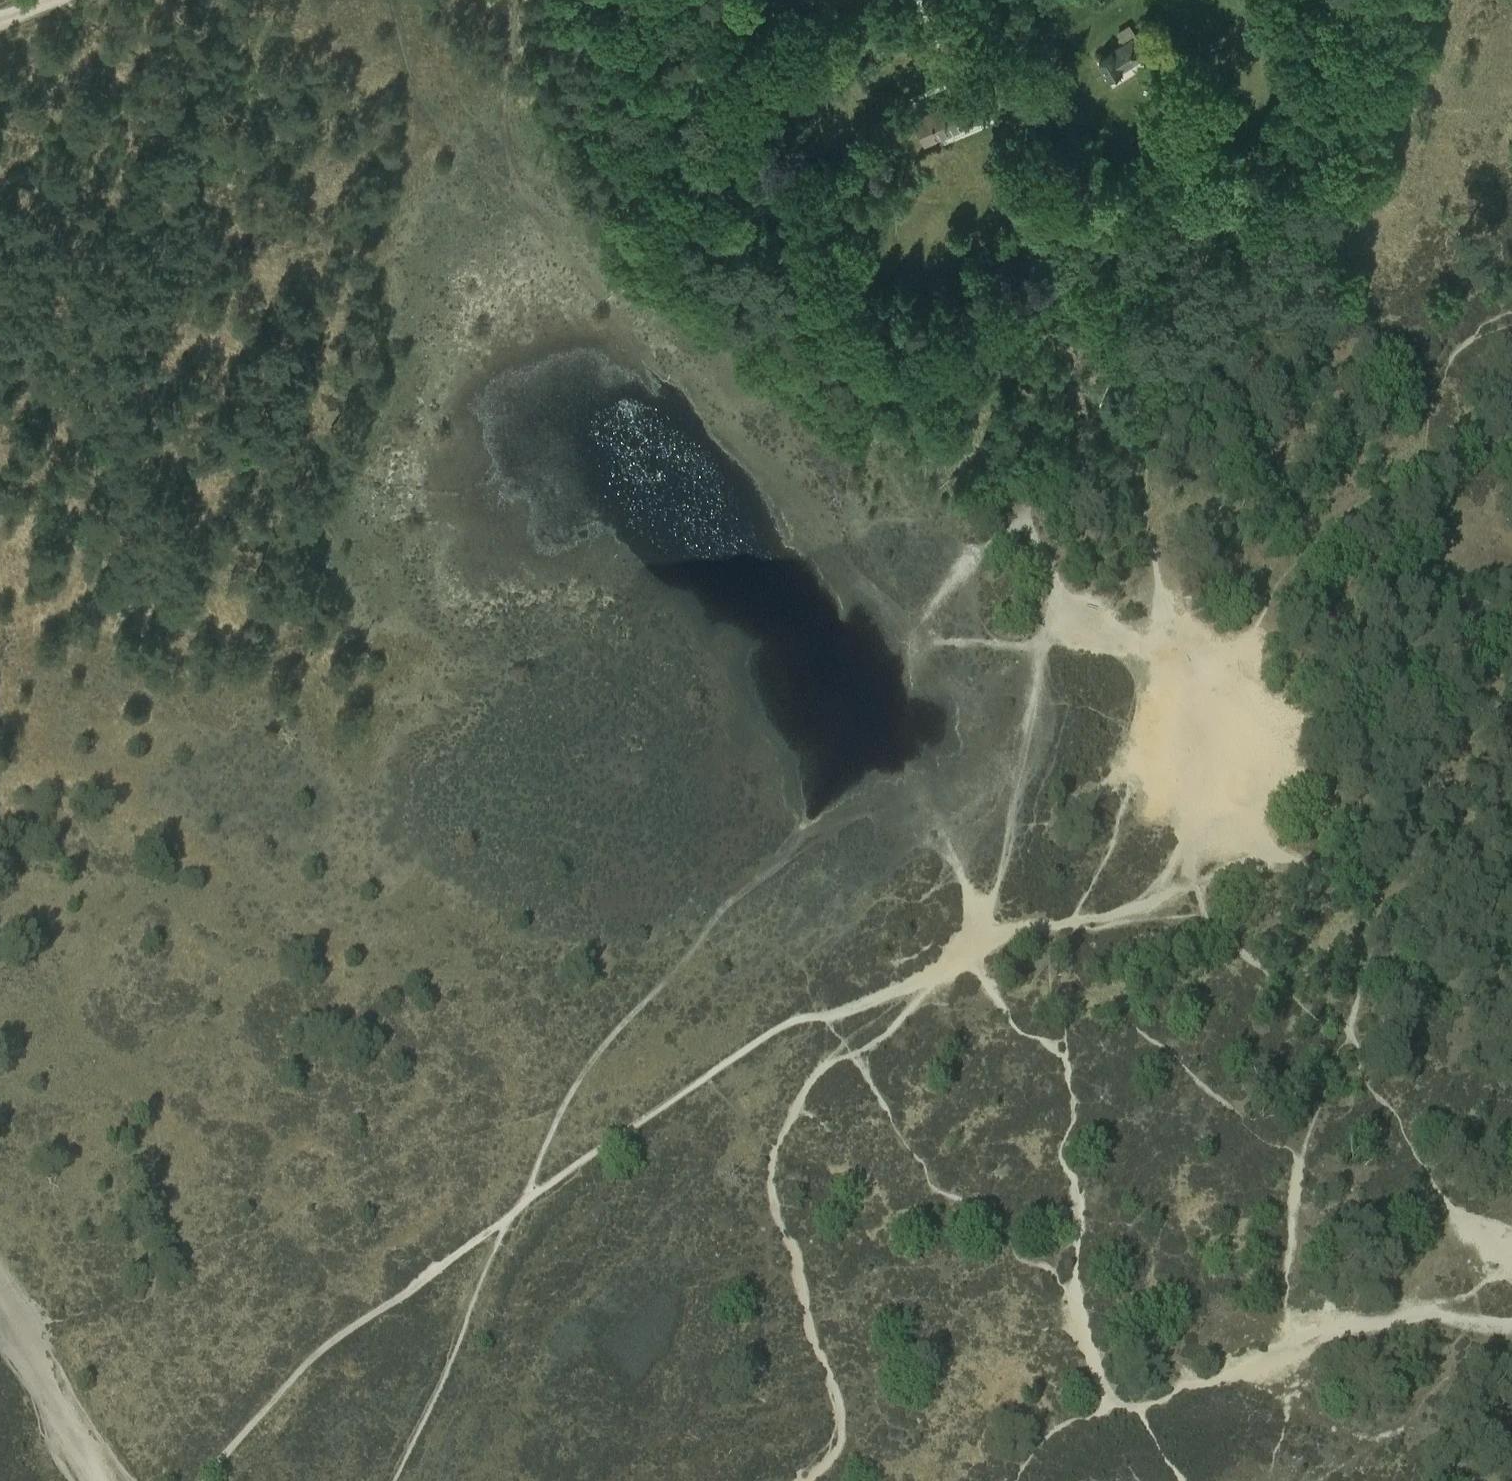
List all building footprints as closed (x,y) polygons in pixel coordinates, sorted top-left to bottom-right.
[(696,12),(706,31),(744,12),(738,0),(719,0),(696,12)] [(947,53),(961,47),(941,0),(923,0),(947,53)] [(764,26),(758,27),(761,41),(768,39),(768,41),(791,35),(787,18),(763,24),(764,26)] [(1123,41),(1097,59),(1108,77),(1145,55),(1134,38),(1138,35),(1129,23),(1116,32),(1123,41)] [(926,108),(913,113),(924,140),(937,135),(941,143),(954,138),(953,135),(981,124),(982,126),(995,120),(978,80),(957,89),(959,94),(938,103),(937,101),(925,105),(926,108)]
